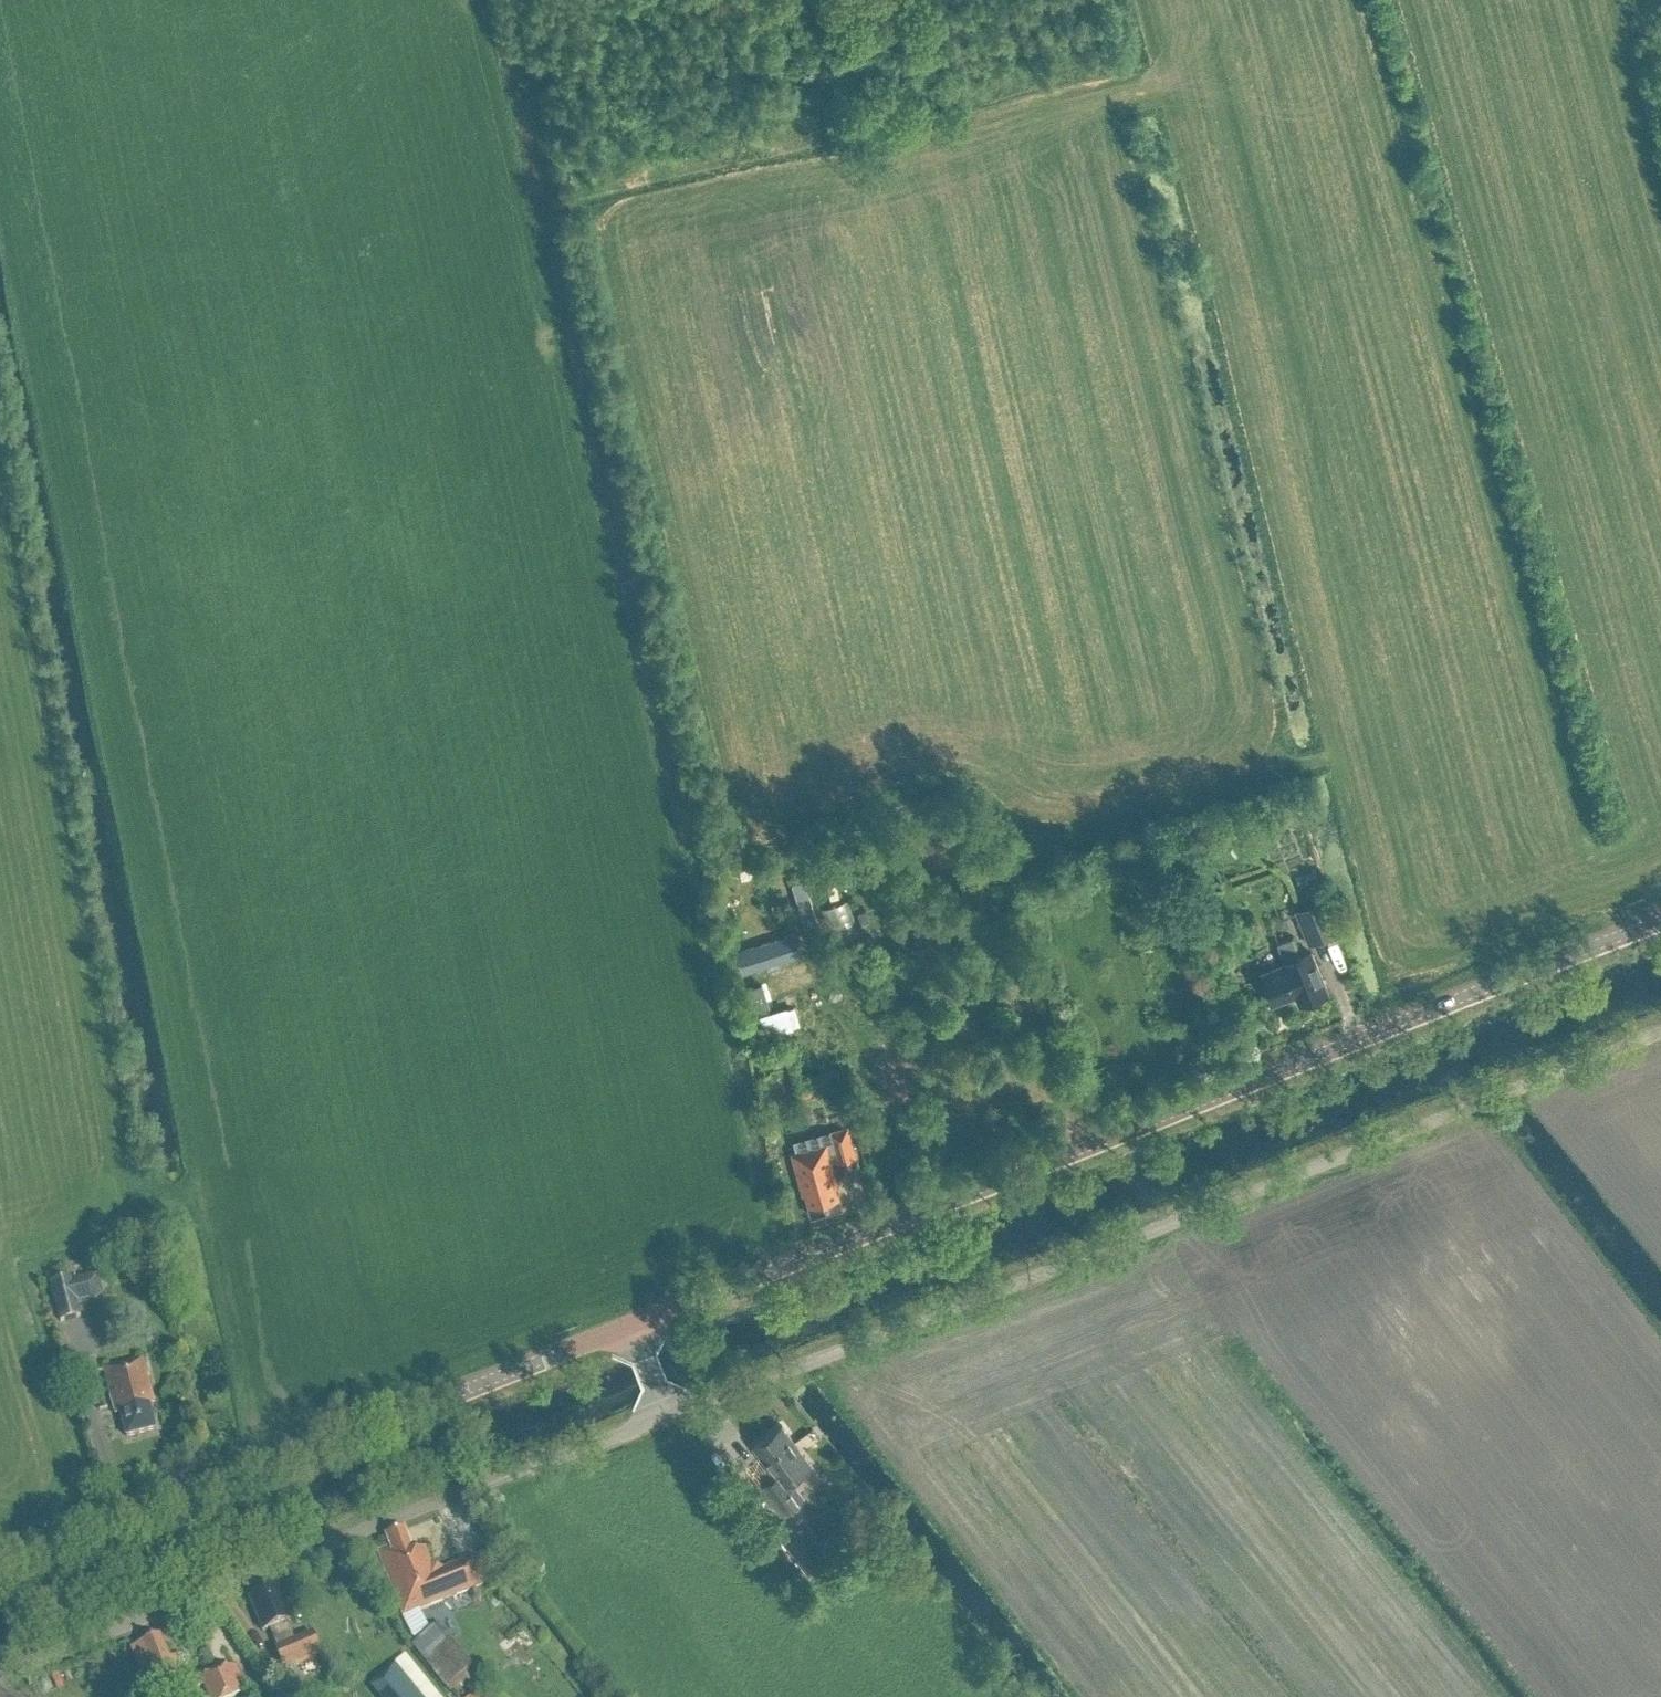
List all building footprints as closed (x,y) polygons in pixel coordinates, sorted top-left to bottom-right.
[(1218,831),(1203,837),(1208,850),(1223,844),(1218,831)] [(1324,898),(1294,910),(1307,942),(1337,930),(1324,898)] [(863,907),(855,910),(860,923),(868,920),(863,907)] [(793,930),(737,948),(744,971),(801,953),(793,930)] [(1298,955),(1291,936),(1276,942),(1284,961),(1260,971),(1272,1002),(1294,993),(1298,1003),(1327,991),(1311,950),(1298,955)] [(761,982),(747,987),(754,1009),(768,1005),(761,982)] [(786,1005),(758,1014),(765,1035),(792,1026),(786,1005)] [(855,1126),(861,1149),(882,1144),(876,1121),(855,1126)] [(804,1191),(810,1214),(840,1206),(834,1183),(836,1182),(830,1159),(836,1157),(839,1168),(857,1163),(847,1125),(793,1140),(796,1151),(791,1152),(802,1191),(804,1191)] [(60,1323),(80,1319),(73,1282),(53,1286),(60,1323)] [(126,1439),(155,1431),(149,1408),(153,1406),(142,1361),(103,1372),(115,1417),(120,1416),(126,1439)] [(780,1513),(802,1496),(788,1478),(810,1462),(781,1423),(752,1444),(774,1474),(759,1485),(780,1513)] [(804,1525),(785,1539),(807,1568),(826,1554),(804,1525)] [(475,1558),(460,1564),(434,1574),(424,1549),(412,1554),(403,1531),(385,1538),(390,1549),(377,1554),(402,1618),(486,1583),(475,1558)] [(283,1671),(321,1655),(312,1634),(294,1641),(286,1623),(290,1622),(276,1589),(249,1600),(263,1633),(269,1631),(277,1649),(274,1650),(283,1671)] [(467,1671),(434,1631),(415,1646),(448,1687),(467,1671)] [(187,1686),(174,1658),(168,1660),(159,1638),(130,1650),(131,1650),(140,1672),(146,1670),(157,1696),(162,1696),(187,1686)] [(375,1696),(421,1696),(395,1664),(367,1687),(375,1696)] [(247,1694),(235,1666),(200,1681),(206,1696),(240,1696),(247,1694)] [(137,1682),(127,1687),(132,1696),(144,1696),(145,1696),(137,1682)] [(467,1696),(494,1696),(495,1696),(482,1683),(467,1696)]
